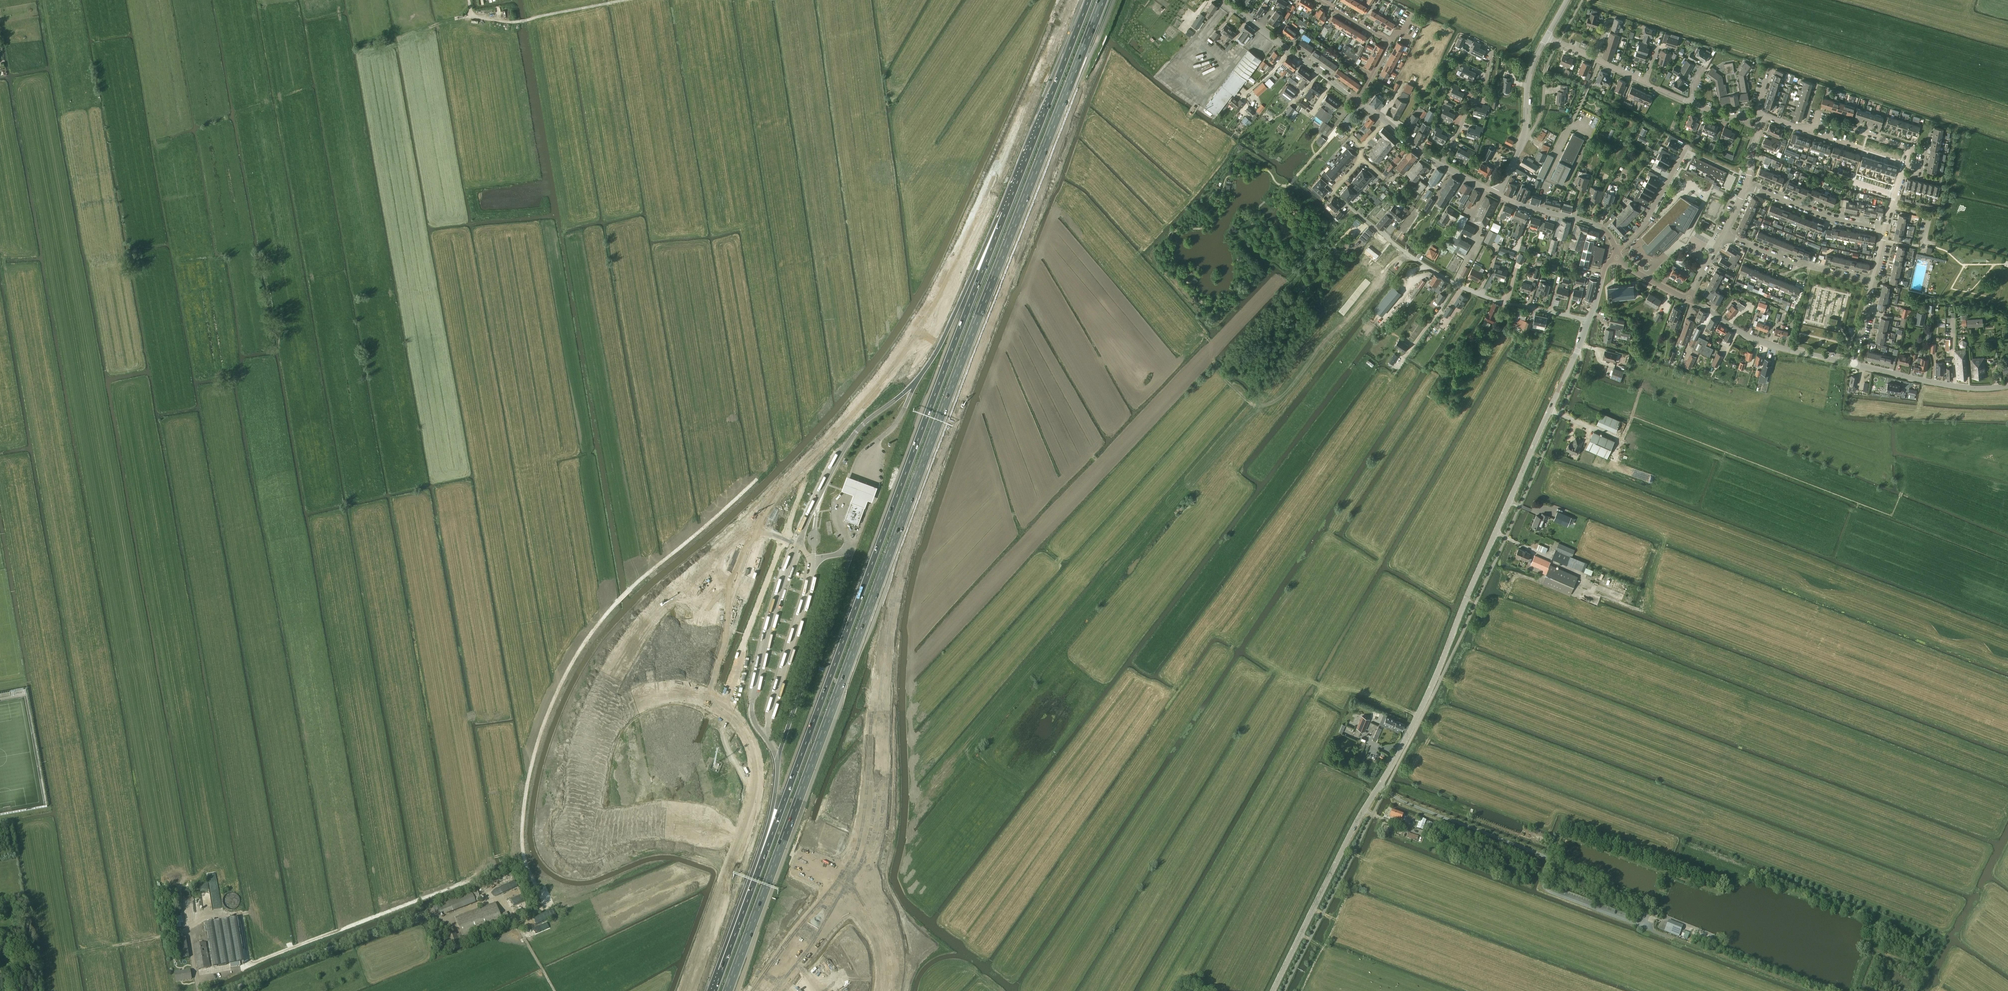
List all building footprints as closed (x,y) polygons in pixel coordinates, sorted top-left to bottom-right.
[(1360,3),(1354,0),(1350,6),(1356,9),(1360,3)] [(1307,1),(1304,7),(1307,9),(1306,12),(1308,13),(1313,5),(1307,1)] [(1209,18),(1212,13),(1217,6),(1212,2),(1207,9),(1211,12),(1210,13),(1208,12),(1205,16),(1209,18)] [(1265,9),(1268,5),(1264,2),(1261,7),(1257,13),(1262,17),(1266,10),(1265,9)] [(1360,3),(1356,9),(1363,13),(1365,14),(1368,9),(1366,8),(1366,7),(1360,3)] [(1327,16),(1324,14),(1325,12),(1320,9),(1318,12),(1316,11),(1314,15),(1320,19),(1318,23),(1321,25),(1327,16)] [(1368,16),(1374,20),(1377,14),(1372,10),(1368,16)] [(1379,23),(1383,17),(1380,15),(1382,11),(1380,10),(1377,14),(1374,20),(1379,23)] [(1281,14),(1282,14),(1281,12),(1280,11),(1278,11),(1277,12),(1276,11),(1269,20),(1275,25),(1276,24),(1278,25),(1281,21),(1279,20),(1282,15),(1281,14)] [(1197,29),(1199,27),(1200,28),(1204,23),(1202,21),(1205,16),(1200,13),(1197,18),(1196,18),(1191,25),(1197,29)] [(1598,16),(1591,14),(1590,18),(1588,18),(1586,25),(1597,28),(1599,21),(1596,20),(1598,16)] [(1329,22),(1335,26),(1338,20),(1333,16),(1329,22)] [(1385,27),(1388,20),(1383,17),(1379,23),(1385,27)] [(1388,20),(1385,27),(1391,30),(1395,24),(1394,24),(1397,18),(1395,17),(1392,22),(1388,20)] [(1622,28),(1620,28),(1622,21),(1615,19),(1611,29),(1619,32),(1621,32),(1622,32),(1623,30),(1623,29),(1622,28)] [(1340,29),(1344,23),(1338,20),(1335,26),(1340,29)] [(1236,40),(1239,42),(1250,27),(1246,23),(1242,29),(1243,30),(1237,38),(1236,40)] [(1349,26),(1344,23),(1340,29),(1346,32),(1349,26)] [(1236,33),(1231,30),(1229,28),(1230,27),(1226,24),(1220,32),(1224,35),(1224,34),(1228,37),(1226,40),(1229,42),(1231,39),(1236,33)] [(1287,35),(1291,29),(1289,28),(1290,27),(1287,24),(1282,31),(1287,35)] [(1199,36),(1206,27),(1203,26),(1197,34),(1199,36)] [(1351,36),(1355,30),(1349,26),(1346,32),(1351,36)] [(1243,46),(1245,43),(1248,39),(1250,40),(1253,37),(1251,36),(1255,30),(1250,27),(1239,42),(1243,46)] [(1649,43),(1651,38),(1652,38),(1655,30),(1645,27),(1643,35),(1644,36),(1643,41),(1649,43)] [(1194,32),(1189,28),(1185,34),(1191,37),(1194,32)] [(1293,31),(1291,29),(1287,35),(1292,39),(1297,32),(1294,29),(1293,31)] [(1357,39),(1360,33),(1355,30),(1351,36),(1357,39)] [(1220,35),(1215,32),(1211,37),(1216,41),(1220,35)] [(1360,33),(1357,39),(1363,42),(1366,36),(1360,33)] [(1610,33),(1608,39),(1618,42),(1620,36),(1610,33)] [(1678,40),(1670,38),(1671,35),(1665,34),(1662,42),(1666,43),(1666,45),(1669,46),(1669,45),(1676,47),(1678,40)] [(1466,39),(1460,36),(1456,45),(1461,48),(1466,39)] [(1200,45),(1193,38),(1189,42),(1197,49),(1200,45)] [(1618,42),(1608,39),(1606,45),(1616,48),(1618,42)] [(1302,51),(1308,44),(1302,40),(1297,47),(1302,51)] [(1474,47),(1471,53),(1482,58),(1486,51),(1479,48),(1481,45),(1474,41),(1472,46),(1474,47)] [(1228,52),(1234,44),(1231,42),(1225,50),(1228,52)] [(1406,47),(1404,46),(1397,42),(1394,47),(1401,51),(1403,48),(1405,49),(1406,47)] [(1639,46),(1637,51),(1647,54),(1646,54),(1647,55),(1649,48),(1645,47),(1646,44),(1639,42),(1638,45),(1639,46)] [(1313,48),(1308,44),(1302,51),(1308,55),(1313,48)] [(1376,44),(1373,50),(1380,54),(1383,48),(1376,44)] [(1616,48),(1606,45),(1604,51),(1614,54),(1616,48)] [(1401,53),(1401,51),(1394,47),(1391,53),(1399,56),(1400,57),(1402,55),(1400,54),(1401,53)] [(1691,53),(1688,58),(1696,62),(1698,58),(1705,62),(1709,55),(1709,54),(1711,52),(1707,50),(1705,52),(1700,49),(1697,48),(1695,52),(1697,53),(1696,56),(1691,53)] [(1356,60),(1359,56),(1355,54),(1348,49),(1347,49),(1344,54),(1356,60)] [(1233,71),(1246,80),(1261,60),(1249,50),(1233,71)] [(1315,62),(1320,54),(1315,50),(1309,58),(1315,62)] [(1380,54),(1373,50),(1370,55),(1377,59),(1380,54)] [(1279,55),(1274,51),(1269,58),(1271,60),(1270,62),(1273,64),(1279,55)] [(1602,58),(1605,59),(1612,61),(1614,54),(1604,51),(1602,58)] [(1645,60),(1646,54),(1647,54),(1637,51),(1635,57),(1634,56),(1633,59),(1640,62),(1640,59),(1645,60)] [(1671,54),(1661,51),(1660,55),(1661,56),(1659,63),(1666,65),(1669,58),(1670,59),(1671,54)] [(1400,57),(1399,56),(1391,53),(1389,58),(1396,62),(1397,59),(1399,60),(1400,57)] [(1321,66),(1326,58),(1320,54),(1315,62),(1321,66)] [(1377,59),(1370,55),(1367,60),(1374,64),(1377,59)] [(1573,59),(1563,55),(1560,63),(1564,65),(1563,65),(1569,68),(1569,67),(1570,67),(1573,59)] [(1283,72),(1292,60),(1287,56),(1282,62),(1279,66),(1283,69),(1279,73),(1283,76),(1285,74),(1283,72)] [(1326,70),(1331,62),(1326,58),(1321,66),(1326,70)] [(1389,58),(1386,63),(1393,67),(1396,62),(1389,58)] [(1294,71),(1293,70),(1297,64),(1292,60),(1283,72),(1285,74),(1287,71),(1291,74),(1294,71)] [(1371,69),(1374,64),(1367,60),(1364,66),(1371,69)] [(1688,75),(1693,65),(1686,61),(1680,71),(1688,75)] [(1743,67),(1749,72),(1754,66),(1751,64),(1750,65),(1745,61),(1741,66),(1743,67)] [(1331,62),(1326,70),(1332,74),(1337,66),(1331,62)] [(1723,64),(1725,74),(1728,73),(1732,72),(1735,73),(1733,62),(1723,64)] [(1390,72),(1393,67),(1386,63),(1383,69),(1390,72)] [(1460,67),(1456,74),(1460,75),(1472,81),(1476,73),(1468,69),(1470,66),(1463,63),(1461,67),(1460,67)] [(1591,66),(1583,63),(1579,72),(1586,75),(1585,79),(1588,80),(1591,74),(1588,73),(1591,66)] [(1294,79),(1297,75),(1301,78),(1306,71),(1300,66),(1292,77),(1294,79)] [(1711,78),(1715,72),(1717,70),(1712,67),(1708,72),(1707,72),(1705,74),(1711,78)] [(1749,72),(1743,67),(1738,74),(1747,75),(1749,72)] [(1390,77),(1388,76),(1390,72),(1383,69),(1380,74),(1387,78),(1388,78),(1389,78),(1390,77)] [(1334,75),(1340,79),(1344,74),(1338,70),(1334,75)] [(1773,79),(1782,82),(1785,73),(1776,70),(1773,79)] [(1246,80),(1233,71),(1206,107),(1216,115),(1232,94),(1234,95),(1246,80)] [(1306,71),(1301,78),(1303,80),(1298,86),(1302,89),(1312,76),(1306,71)] [(1601,71),(1599,75),(1596,81),(1603,84),(1603,83),(1608,86),(1611,80),(1606,77),(1608,74),(1601,71)] [(1722,76),(1715,72),(1711,78),(1715,81),(1722,76)] [(1349,77),(1344,74),(1340,79),(1345,83),(1349,77)] [(1723,84),(1722,76),(1715,81),(1715,86),(1723,84)] [(1176,77),(1174,79),(1184,88),(1186,86),(1176,77)] [(1355,81),(1349,77),(1345,83),(1350,87),(1355,81)] [(1503,92),(1504,92),(1504,93),(1505,94),(1506,94),(1507,94),(1508,94),(1508,93),(1509,93),(1510,93),(1511,82),(1510,81),(1510,78),(1504,77),(1503,80),(1505,81),(1503,92)] [(1274,83),(1269,78),(1265,83),(1270,87),(1274,83)] [(1681,93),(1685,86),(1681,84),(1682,83),(1683,84),(1684,81),(1679,78),(1677,82),(1676,81),(1672,88),(1681,93)] [(1617,82),(1618,83),(1615,89),(1619,91),(1618,93),(1623,95),(1627,88),(1623,87),(1625,82),(1620,79),(1619,80),(1618,80),(1617,82)] [(1360,85),(1355,81),(1350,87),(1356,91),(1360,85)] [(1803,84),(1802,87),(1811,90),(1812,84),(1801,81),(1800,83),(1803,84)] [(1403,90),(1410,93),(1413,85),(1406,82),(1403,90)] [(1267,89),(1262,83),(1254,89),(1259,96),(1267,89)] [(1309,90),(1305,96),(1310,100),(1314,94),(1318,96),(1323,89),(1319,87),(1320,86),(1317,84),(1316,85),(1314,83),(1309,90)] [(1297,91),(1288,84),(1280,94),(1289,101),(1297,91)] [(1453,84),(1451,89),(1453,90),(1450,95),(1461,101),(1464,93),(1458,90),(1459,87),(1453,84)] [(1630,99),(1632,100),(1637,89),(1632,87),(1628,95),(1631,97),(1630,99)] [(1567,93),(1567,89),(1561,89),(1560,92),(1558,91),(1557,103),(1565,104),(1566,93),(1567,93)] [(1637,89),(1632,100),(1634,101),(1635,98),(1638,100),(1642,91),(1637,89)] [(1640,103),(1642,104),(1647,93),(1642,91),(1638,100),(1641,101),(1640,103)] [(1809,95),(1798,91),(1797,94),(1800,95),(1799,97),(1808,100),(1809,95)] [(1402,92),(1398,99),(1405,103),(1409,95),(1403,92),(1403,93),(1402,92)] [(1647,93),(1642,104),(1643,105),(1645,103),(1648,104),(1652,96),(1647,93)] [(1731,105),(1739,104),(1739,103),(1737,94),(1730,96),(1731,104),(1731,105)] [(1324,135),(1327,131),(1328,132),(1331,127),(1324,122),(1330,113),(1331,114),(1334,110),(1335,110),(1337,108),(1336,107),(1339,103),(1327,95),(1322,102),(1327,106),(1318,117),(1323,121),(1318,129),(1323,132),(1322,133),(1324,135)] [(1376,95),(1370,103),(1377,108),(1378,107),(1380,109),(1384,104),(1381,102),(1383,101),(1384,99),(1380,95),(1378,97),(1376,95)] [(1228,102),(1230,104),(1234,107),(1235,107),(1239,110),(1244,104),(1240,100),(1239,101),(1233,96),(1228,102)] [(1765,101),(1777,105),(1774,104),(1776,100),(1767,97),(1765,101)] [(1405,103),(1398,99),(1397,98),(1394,103),(1391,110),(1388,109),(1385,115),(1398,121),(1407,103),(1406,103),(1405,103)] [(1299,105),(1305,109),(1309,103),(1303,99),(1299,105)] [(1443,104),(1446,105),(1452,108),(1454,105),(1446,101),(1447,100),(1445,99),(1443,104)] [(1777,105),(1765,101),(1764,106),(1762,110),(1768,112),(1770,108),(1775,110),(1776,109),(1777,105)] [(1796,108),(1804,110),(1806,105),(1795,102),(1794,104),(1797,105),(1796,108)] [(1256,110),(1259,113),(1264,106),(1261,103),(1256,110)] [(1290,105),(1285,112),(1289,115),(1294,109),(1290,105)] [(1444,105),(1442,110),(1443,111),(1441,116),(1452,122),(1455,114),(1449,111),(1450,108),(1444,105)] [(1485,117),(1487,111),(1488,112),(1490,107),(1483,105),(1482,108),(1476,106),(1473,114),(1485,117)] [(1251,116),(1252,114),(1253,113),(1254,112),(1255,112),(1254,112),(1248,106),(1245,110),(1251,116)] [(1431,122),(1436,113),(1429,109),(1425,118),(1431,122)] [(1857,121),(1862,123),(1863,118),(1866,119),(1868,113),(1857,109),(1855,116),(1858,116),(1857,121)] [(1294,110),(1289,118),(1293,120),(1298,113),(1295,110),(1294,110)] [(1801,121),(1803,115),(1792,112),(1791,115),(1793,116),(1793,118),(1801,121)] [(1867,124),(1872,126),(1874,121),(1876,122),(1878,116),(1868,113),(1866,119),(1868,120),(1867,124)] [(1419,124),(1416,122),(1419,118),(1413,114),(1406,124),(1412,128),(1414,129),(1413,131),(1417,133),(1420,127),(1418,126),(1419,124)] [(1697,118),(1691,115),(1686,125),(1693,127),(1692,130),(1695,131),(1699,124),(1696,122),(1697,118)] [(1241,121),(1242,122),(1246,125),(1246,124),(1248,126),(1249,126),(1252,122),(1250,120),(1247,117),(1245,116),(1241,121)] [(1370,128),(1369,127),(1374,121),(1369,117),(1364,124),(1360,128),(1365,132),(1370,128)] [(1891,127),(1894,118),(1888,117),(1885,126),(1891,127)] [(1896,129),(1899,120),(1894,118),(1891,127),(1896,129)] [(1626,119),(1624,124),(1632,128),(1634,123),(1626,119)] [(1904,121),(1899,120),(1896,129),(1901,131),(1904,121)] [(1700,136),(1701,134),(1702,131),(1708,133),(1712,124),(1706,121),(1704,126),(1701,124),(1697,133),(1698,133),(1697,135),(1700,136)] [(1909,123),(1904,121),(1901,131),(1907,132),(1909,123)] [(1420,145),(1426,135),(1425,134),(1430,126),(1423,123),(1413,141),(1420,145)] [(1915,125),(1909,123),(1907,132),(1912,134),(1915,125)] [(1712,124),(1708,133),(1714,136),(1712,139),(1716,140),(1719,132),(1716,131),(1718,126),(1712,124)] [(1770,124),(1767,132),(1779,138),(1783,130),(1770,124)] [(1920,126),(1915,125),(1912,134),(1917,136),(1920,126)] [(1478,138),(1480,132),(1482,133),(1484,128),(1477,126),(1476,129),(1469,127),(1467,135),(1478,138)] [(1436,133),(1434,136),(1433,138),(1444,144),(1448,136),(1441,133),(1443,130),(1436,127),(1434,132),(1436,133)] [(1373,131),(1370,128),(1365,132),(1359,138),(1362,141),(1373,131)] [(1384,136),(1382,138),(1392,146),(1397,140),(1383,128),(1379,132),(1384,136)] [(1724,128),(1720,139),(1726,141),(1727,140),(1731,142),(1735,134),(1731,132),(1731,131),(1724,128)] [(1546,133),(1542,130),(1537,139),(1541,141),(1546,133)] [(1573,134),(1560,161),(1551,178),(1563,184),(1584,140),(1573,134)] [(1676,150),(1680,144),(1675,142),(1677,138),(1670,134),(1667,139),(1668,141),(1670,142),(1667,146),(1672,148),(1672,149),(1675,150),(1676,150)] [(1794,147),(1798,148),(1802,137),(1793,134),(1790,143),(1794,144),(1794,146),(1794,147)] [(1326,140),(1323,137),(1320,135),(1316,140),(1322,145),(1326,140)] [(1802,137),(1798,148),(1803,149),(1804,147),(1806,138),(1802,137)] [(1392,146),(1382,138),(1378,143),(1388,152),(1392,146)] [(1778,146),(1778,145),(1780,141),(1772,138),(1771,140),(1765,138),(1762,146),(1773,151),(1775,151),(1776,151),(1778,146)] [(1388,152),(1378,143),(1373,149),(1383,157),(1388,152)] [(1823,156),(1824,153),(1827,145),(1822,143),(1819,152),(1820,152),(1819,155),(1823,156)] [(1347,148),(1342,153),(1351,160),(1355,155),(1353,153),(1355,151),(1348,144),(1345,147),(1347,148)] [(1543,144),(1540,151),(1547,154),(1550,147),(1543,144)] [(1837,157),(1839,148),(1834,147),(1831,155),(1837,157)] [(1456,155),(1468,161),(1471,156),(1473,156),(1475,152),(1469,149),(1467,152),(1460,148),(1456,155)] [(1488,162),(1494,151),(1489,148),(1483,159),(1488,162)] [(1383,157),(1373,149),(1369,155),(1379,163),(1383,157)] [(1662,149),(1657,158),(1668,165),(1672,159),(1667,156),(1669,153),(1662,149)] [(1410,150),(1403,159),(1411,165),(1418,156),(1410,150)] [(1846,162),(1847,160),(1850,152),(1844,150),(1842,158),(1841,160),(1846,162)] [(1547,154),(1540,151),(1539,151),(1535,159),(1543,162),(1547,154)] [(1337,157),(1338,158),(1347,165),(1351,160),(1342,153),(1340,156),(1339,154),(1337,157)] [(1541,181),(1542,181),(1554,157),(1548,154),(1536,179),(1541,181)] [(1527,160),(1524,158),(1520,164),(1534,172),(1538,166),(1532,162),(1533,160),(1528,157),(1527,160)] [(1694,157),(1690,164),(1697,167),(1696,168),(1697,168),(1700,160),(1694,157)] [(1338,158),(1336,161),(1334,159),(1332,161),(1342,170),(1347,165),(1338,158)] [(1657,158),(1655,162),(1651,168),(1658,172),(1660,168),(1665,171),(1668,165),(1657,158)] [(1411,165),(1403,159),(1396,167),(1404,173),(1411,165)] [(1700,160),(1697,168),(1703,171),(1707,163),(1700,160)] [(1328,166),(1329,168),(1338,175),(1342,170),(1332,161),(1328,166)] [(1419,161),(1414,168),(1408,175),(1416,182),(1421,176),(1422,177),(1427,171),(1428,172),(1430,170),(1429,169),(1419,161)] [(1484,174),(1485,176),(1487,177),(1488,176),(1489,177),(1493,168),(1486,164),(1485,165),(1482,163),(1478,170),(1484,174)] [(1707,163),(1703,171),(1710,174),(1713,166),(1707,163)] [(1764,178),(1767,169),(1769,166),(1765,164),(1764,166),(1765,168),(1764,170),(1761,168),(1758,176),(1764,178)] [(1713,166),(1710,174),(1710,173),(1713,174),(1713,176),(1716,177),(1720,169),(1713,166)] [(1329,168),(1325,172),(1324,171),(1321,174),(1329,181),(1331,178),(1334,180),(1338,175),(1329,168)] [(1444,173),(1437,168),(1429,181),(1435,185),(1444,173)] [(1720,169),(1716,177),(1723,180),(1726,172),(1720,169)] [(1767,169),(1764,178),(1769,181),(1772,173),(1767,171),(1767,169)] [(1362,170),(1357,175),(1367,184),(1372,179),(1373,180),(1376,177),(1369,171),(1367,174),(1362,170)] [(1578,179),(1577,184),(1580,185),(1579,188),(1587,190),(1591,175),(1579,171),(1577,179),(1578,179)] [(1650,176),(1647,182),(1656,187),(1659,181),(1655,178),(1657,175),(1650,171),(1648,175),(1650,176)] [(1778,175),(1772,173),(1769,181),(1775,183),(1778,175)] [(1785,183),(1787,177),(1784,176),(1784,178),(1780,176),(1781,175),(1779,174),(1778,175),(1775,183),(1781,185),(1782,182),(1785,183)] [(1360,192),(1367,184),(1357,175),(1353,180),(1357,185),(1355,188),(1360,192)] [(1460,182),(1452,176),(1441,193),(1442,194),(1440,198),(1446,202),(1449,198),(1449,199),(1460,182)] [(1511,177),(1509,182),(1504,193),(1512,197),(1517,186),(1512,184),(1515,178),(1511,177)] [(1787,177),(1785,183),(1788,184),(1786,189),(1792,192),(1795,183),(1795,182),(1793,181),(1792,183),(1789,182),(1790,179),(1787,177)] [(1326,184),(1320,179),(1312,188),(1323,197),(1328,191),(1325,188),(1325,186),(1326,184)] [(1420,193),(1427,185),(1421,180),(1414,189),(1420,193)] [(1647,182),(1645,187),(1653,192),(1656,187),(1647,182)] [(1470,195),(1468,194),(1472,188),(1463,183),(1460,190),(1464,192),(1459,201),(1464,204),(1470,195)] [(1522,183),(1521,186),(1517,198),(1521,200),(1526,188),(1524,187),(1525,184),(1522,183)] [(1792,192),(1797,194),(1800,186),(1797,185),(1797,183),(1795,183),(1792,192)] [(1653,192),(1645,187),(1642,185),(1639,190),(1642,192),(1651,197),(1653,192)] [(1940,186),(1934,185),(1932,194),(1932,197),(1937,198),(1940,186)] [(1530,186),(1529,189),(1526,188),(1521,200),(1526,201),(1532,187),(1530,186)] [(1800,186),(1797,194),(1803,196),(1806,188),(1800,186)] [(1353,201),(1360,192),(1355,188),(1352,191),(1347,187),(1341,194),(1348,201),(1350,198),(1353,201)] [(1602,191),(1591,187),(1589,195),(1592,196),(1591,200),(1599,202),(1602,191)] [(1811,191),(1806,188),(1803,196),(1809,198),(1812,189),(1811,191)] [(1433,192),(1429,189),(1424,196),(1428,198),(1433,192)] [(1474,189),(1469,200),(1473,202),(1475,203),(1481,193),(1474,189)] [(1616,190),(1615,191),(1614,190),(1610,189),(1609,190),(1608,192),(1606,191),(1604,196),(1605,196),(1604,199),(1603,199),(1602,203),(1609,206),(1611,202),(1614,203),(1617,195),(1618,191),(1616,190)] [(1816,199),(1819,190),(1818,191),(1812,189),(1809,198),(1809,199),(1810,197),(1816,199)] [(1821,201),(1824,194),(1821,192),(1822,190),(1819,189),(1819,190),(1816,199),(1821,201)] [(1639,190),(1636,195),(1634,200),(1641,204),(1643,200),(1647,203),(1651,197),(1642,192),(1639,190)] [(1827,203),(1831,194),(1828,193),(1827,195),(1824,194),(1821,201),(1827,203)] [(1831,194),(1827,203),(1833,206),(1836,198),(1830,196),(1831,194)] [(1532,195),(1530,203),(1539,206),(1542,198),(1542,197),(1539,196),(1538,197),(1532,195)] [(1752,197),(1749,203),(1757,206),(1759,201),(1762,202),(1764,199),(1756,195),(1754,198),(1752,197)] [(1486,227),(1487,224),(1492,214),(1493,213),(1498,202),(1485,196),(1481,204),(1478,210),(1475,218),(1474,222),(1475,222),(1474,223),(1484,227),(1484,226),(1486,227)] [(1642,237),(1647,242),(1643,246),(1653,255),(1659,248),(1663,252),(1680,235),(1683,230),(1685,231),(1699,207),(1681,197),(1642,237)] [(1333,198),(1327,204),(1335,212),(1341,205),(1333,198)] [(1431,198),(1424,208),(1429,211),(1435,200),(1431,198)] [(1546,198),(1545,206),(1560,209),(1561,202),(1546,198)] [(1850,213),(1852,203),(1848,202),(1849,200),(1843,199),(1842,206),(1845,207),(1844,211),(1847,212),(1848,213),(1850,213)] [(1857,204),(1852,203),(1850,213),(1853,214),(1854,213),(1857,214),(1858,209),(1861,210),(1862,203),(1857,202),(1857,204)] [(1630,203),(1625,209),(1634,217),(1639,212),(1630,203)] [(1757,206),(1749,203),(1747,208),(1754,212),(1757,206)] [(1862,203),(1861,210),(1864,211),(1864,212),(1863,215),(1866,216),(1867,216),(1869,217),(1871,206),(1872,204),(1862,203)] [(1872,204),(1871,206),(1869,217),(1872,217),(1875,217),(1876,213),(1882,214),(1884,207),(1872,204)] [(1377,225),(1383,230),(1394,216),(1397,218),(1399,220),(1400,220),(1400,221),(1405,215),(1400,210),(1397,208),(1394,205),(1389,211),(1377,225)] [(1505,205),(1501,212),(1502,212),(1500,217),(1504,219),(1506,214),(1510,216),(1513,208),(1511,207),(1511,208),(1505,205)] [(1573,207),(1563,205),(1561,211),(1571,214),(1573,207)] [(1770,215),(1771,214),(1774,215),(1777,207),(1771,205),(1767,214),(1770,215)] [(1454,210),(1448,207),(1440,220),(1446,224),(1450,217),(1455,220),(1458,214),(1453,212),(1454,210)] [(1777,207),(1774,215),(1780,217),(1783,210),(1777,207)] [(1521,217),(1523,211),(1516,208),(1513,218),(1512,222),(1516,223),(1517,220),(1518,217),(1521,217)] [(1754,212),(1747,208),(1744,214),(1752,217),(1754,212)] [(1630,222),(1634,217),(1625,209),(1620,213),(1630,222)] [(1780,217),(1786,219),(1789,212),(1783,210),(1780,217)] [(1335,216),(1339,219),(1343,214),(1340,211),(1335,216)] [(1529,213),(1523,211),(1521,217),(1518,217),(1517,220),(1519,220),(1515,232),(1521,235),(1529,213)] [(1786,219),(1791,222),(1794,214),(1789,212),(1786,219)] [(1617,217),(1621,221),(1626,226),(1630,222),(1620,213),(1617,217)] [(1460,214),(1452,231),(1461,235),(1462,232),(1471,237),(1475,228),(1466,223),(1468,218),(1460,214)] [(1742,220),(1749,223),(1752,217),(1744,214),(1742,220)] [(1791,222),(1797,224),(1800,217),(1794,214),(1791,222)] [(1897,221),(1907,223),(1908,221),(1906,220),(1907,216),(1905,216),(1902,215),(1900,215),(1899,214),(1897,221)] [(1529,226),(1538,228),(1540,221),(1541,220),(1532,217),(1529,226)] [(1621,221),(1617,217),(1615,218),(1610,223),(1614,227),(1621,221)] [(1803,226),(1806,219),(1800,217),(1797,224),(1803,226)] [(1804,230),(1806,227),(1809,229),(1812,221),(1806,219),(1803,226),(1802,229),(1804,230)] [(1557,237),(1563,239),(1566,240),(1571,223),(1562,220),(1557,237)] [(1749,223),(1742,220),(1739,225),(1746,229),(1749,223)] [(1546,221),(1545,222),(1543,230),(1552,232),(1554,224),(1546,221)] [(1624,228),(1626,226),(1621,221),(1614,227),(1621,235),(1627,231),(1624,228)] [(1817,223),(1812,221),(1809,229),(1814,231),(1817,223)] [(1494,222),(1491,229),(1498,232),(1501,225),(1494,222)] [(1814,231),(1812,237),(1814,238),(1817,232),(1820,233),(1823,226),(1817,223),(1814,231)] [(1571,242),(1569,247),(1582,251),(1585,238),(1586,236),(1588,229),(1588,228),(1581,226),(1576,224),(1572,237),(1571,242)] [(1746,229),(1739,225),(1736,231),(1738,232),(1737,234),(1744,238),(1746,233),(1746,232),(1745,232),(1746,229)] [(1373,235),(1375,232),(1369,227),(1360,238),(1365,242),(1372,234),(1373,235)] [(1837,237),(1839,229),(1832,228),(1832,230),(1827,229),(1826,237),(1833,238),(1833,237),(1837,237)] [(1490,229),(1485,241),(1492,244),(1497,233),(1490,229)] [(1587,236),(1580,264),(1588,266),(1594,239),(1598,240),(1598,239),(1599,232),(1589,229),(1589,230),(1587,236)] [(1372,236),(1385,245),(1389,240),(1376,231),(1372,236)] [(1762,241),(1765,234),(1759,231),(1756,238),(1762,241)] [(1765,234),(1762,241),(1767,243),(1770,236),(1771,233),(1769,232),(1767,235),(1765,234)] [(1857,246),(1858,241),(1862,242),(1863,234),(1857,233),(1855,241),(1854,247),(1854,251),(1857,251),(1858,246),(1857,246)] [(1776,238),(1770,236),(1767,243),(1773,245),(1776,238)] [(1782,241),(1776,238),(1773,245),(1779,248),(1782,241)] [(1555,254),(1558,240),(1552,239),(1548,252),(1555,254)] [(1788,243),(1782,241),(1779,248),(1785,250),(1788,243)] [(1377,248),(1370,242),(1368,244),(1375,251),(1377,248)] [(1453,252),(1454,250),(1457,246),(1451,242),(1448,247),(1447,248),(1453,252)] [(1790,252),(1793,245),(1788,243),(1785,250),(1790,252)] [(1601,266),(1601,265),(1600,265),(1602,256),(1600,256),(1602,247),(1594,245),(1592,254),(1594,254),(1592,263),(1601,266)] [(1796,255),(1799,248),(1793,245),(1790,252),(1796,255)] [(1732,255),(1730,258),(1736,262),(1740,256),(1735,253),(1737,251),(1729,246),(1726,251),(1732,255)] [(1898,246),(1896,252),(1908,255),(1911,256),(1912,253),(1909,253),(1909,252),(1907,251),(1906,252),(1905,252),(1906,248),(1898,246)] [(1515,253),(1501,247),(1499,252),(1513,258),(1515,253)] [(1802,257),(1805,250),(1799,248),(1796,255),(1802,257)] [(1806,248),(1805,250),(1802,257),(1808,259),(1811,252),(1812,250),(1806,248)] [(1437,252),(1430,249),(1426,256),(1433,260),(1437,252)] [(1520,253),(1516,261),(1522,264),(1526,256),(1520,253)] [(1808,260),(1815,263),(1817,256),(1810,254),(1808,260)] [(1736,262),(1730,258),(1727,261),(1722,258),(1719,262),(1727,268),(1728,266),(1732,269),(1736,262)] [(1902,263),(1903,260),(1895,258),(1893,264),(1902,266),(1903,266),(1904,264),(1902,263)] [(1473,268),(1468,276),(1479,282),(1483,273),(1477,270),(1479,265),(1475,263),(1473,268)] [(1492,272),(1495,273),(1494,275),(1505,279),(1508,270),(1499,268),(1500,265),(1495,264),(1492,272)] [(1739,272),(1745,274),(1748,267),(1742,265),(1739,272)] [(1469,268),(1465,266),(1461,275),(1465,277),(1469,268)] [(1673,269),(1670,275),(1676,278),(1681,270),(1673,266),(1672,268),(1673,269)] [(1751,276),(1754,270),(1748,267),(1745,274),(1751,276)] [(1717,269),(1716,271),(1716,270),(1712,276),(1726,284),(1727,281),(1724,279),(1721,278),(1724,273),(1717,269)] [(1681,270),(1676,278),(1681,282),(1683,279),(1685,280),(1688,275),(1681,270)] [(1734,279),(1736,275),(1734,274),(1727,270),(1725,274),(1732,278),(1733,278),(1734,279)] [(1757,279),(1760,272),(1754,270),(1751,276),(1757,279)] [(1759,280),(1762,281),(1765,274),(1760,272),(1757,279),(1755,283),(1758,284),(1759,280)] [(1430,283),(1437,287),(1437,286),(1442,279),(1435,275),(1435,274),(1432,273),(1429,278),(1432,279),(1430,283)] [(1771,276),(1765,274),(1762,281),(1768,283),(1768,285),(1771,276)] [(1586,278),(1582,277),(1577,276),(1575,283),(1584,285),(1586,278)] [(1587,290),(1595,292),(1598,281),(1597,281),(1598,278),(1591,276),(1590,279),(1587,290)] [(1726,284),(1712,276),(1709,282),(1717,286),(1720,281),(1726,284)] [(1774,286),(1777,279),(1776,279),(1776,277),(1775,277),(1773,277),(1771,276),(1768,283),(1768,285),(1767,285),(1773,288),(1774,286)] [(1422,279),(1417,287),(1404,305),(1408,308),(1421,289),(1426,282),(1422,279)] [(1437,286),(1437,287),(1437,286),(1442,290),(1447,282),(1442,279),(1437,286)] [(1524,279),(1520,290),(1530,293),(1531,290),(1534,291),(1536,283),(1524,279)] [(1551,284),(1547,283),(1547,282),(1546,280),(1541,279),(1539,287),(1542,288),(1540,293),(1548,295),(1551,284)] [(1782,281),(1777,279),(1774,286),(1780,288),(1782,281)] [(1785,290),(1788,283),(1782,281),(1780,288),(1785,290)] [(1717,286),(1709,282),(1706,288),(1707,288),(1703,295),(1719,304),(1723,295),(1716,291),(1718,287),(1717,286)] [(1566,298),(1569,289),(1563,288),(1564,285),(1559,283),(1558,286),(1556,295),(1566,298)] [(1791,293),(1794,286),(1788,283),(1785,290),(1791,293)] [(1396,284),(1388,293),(1394,298),(1402,289),(1396,284)] [(1881,290),(1889,292),(1891,286),(1883,284),(1881,290)] [(1634,285),(1607,287),(1608,300),(1635,297),(1638,293),(1638,288),(1634,285)] [(1796,297),(1797,295),(1800,288),(1794,286),(1791,293),(1790,295),(1796,297)] [(1581,300),(1581,297),(1583,290),(1584,287),(1580,287),(1579,290),(1574,289),(1572,298),(1573,298),(1573,299),(1577,300),(1577,299),(1581,300)] [(1592,301),(1595,292),(1587,290),(1584,299),(1592,301)] [(1440,293),(1435,301),(1441,305),(1446,296),(1440,293)] [(1661,300),(1649,293),(1645,301),(1656,308),(1661,300)] [(1390,304),(1393,299),(1387,294),(1383,299),(1390,304)] [(1467,298),(1461,294),(1454,304),(1461,308),(1467,298)] [(1886,304),(1888,298),(1880,296),(1878,302),(1888,304),(1886,304)] [(1373,323),(1388,305),(1382,300),(1374,310),(1374,311),(1367,319),(1373,323)] [(1765,311),(1767,304),(1759,301),(1757,308),(1765,311)] [(1739,302),(1735,307),(1733,306),(1734,305),(1732,303),(1729,307),(1730,309),(1726,314),(1732,318),(1738,310),(1741,312),(1745,306),(1739,302)] [(1485,321),(1483,324),(1489,327),(1491,323),(1491,322),(1494,323),(1497,317),(1495,316),(1500,306),(1493,303),(1489,313),(1488,313),(1485,319),(1486,319),(1485,321)] [(1448,318),(1454,309),(1449,306),(1443,315),(1448,318)] [(1670,318),(1674,319),(1671,327),(1678,329),(1682,320),(1678,319),(1681,310),(1673,307),(1670,318)] [(1700,310),(1696,319),(1695,321),(1699,323),(1700,320),(1703,322),(1707,313),(1700,310)] [(1658,322),(1662,315),(1658,312),(1654,320),(1658,322)] [(1916,321),(1923,323),(1926,313),(1918,312),(1916,321)] [(1755,327),(1761,329),(1764,321),(1765,318),(1766,315),(1763,313),(1761,318),(1759,317),(1757,321),(1755,320),(1753,325),(1756,326),(1755,327)] [(1534,323),(1533,327),(1536,328),(1545,330),(1545,326),(1546,326),(1547,317),(1535,314),(1533,323),(1534,323)] [(1881,317),(1880,324),(1890,326),(1890,323),(1888,323),(1889,320),(1891,320),(1892,317),(1883,315),(1883,318),(1881,317)] [(1619,329),(1623,329),(1624,325),(1625,320),(1611,317),(1610,322),(1611,322),(1610,327),(1619,329)] [(1715,320),(1714,320),(1711,318),(1705,330),(1709,332),(1711,328),(1713,330),(1717,322),(1716,321),(1716,320),(1715,320)] [(1528,335),(1532,323),(1528,322),(1520,319),(1519,321),(1517,327),(1520,328),(1519,332),(1528,335)] [(1678,342),(1685,344),(1694,321),(1687,319),(1678,342)] [(1763,323),(1761,329),(1767,331),(1769,325),(1766,324),(1763,323)] [(1719,324),(1716,330),(1724,335),(1727,329),(1726,328),(1725,327),(1724,327),(1719,324)] [(1776,328),(1774,334),(1780,336),(1782,329),(1782,328),(1783,325),(1781,324),(1780,329),(1776,328)] [(1697,327),(1692,338),(1696,340),(1701,329),(1697,327)] [(1604,341),(1611,343),(1613,331),(1606,329),(1604,341)] [(1885,335),(1886,331),(1878,330),(1877,335),(1885,337),(1888,338),(1889,336),(1885,335)] [(1483,338),(1488,340),(1491,334),(1486,331),(1483,338)] [(1734,334),(1728,331),(1724,339),(1721,344),(1728,347),(1730,342),(1734,334)] [(1885,337),(1877,335),(1875,342),(1883,344),(1885,337)] [(1694,347),(1693,349),(1699,352),(1702,353),(1709,356),(1713,348),(1711,347),(1706,345),(1707,342),(1708,341),(1699,336),(1697,340),(1694,347)] [(1692,338),(1689,345),(1694,347),(1697,340),(1696,340),(1692,338)] [(1409,346),(1399,339),(1395,346),(1405,352),(1409,346)] [(1954,350),(1955,356),(1966,355),(1965,352),(1966,352),(1965,346),(1966,341),(1962,339),(1959,342),(1961,346),(1962,346),(1962,350),(1954,350)] [(1603,359),(1615,362),(1618,354),(1605,350),(1603,359)] [(1749,360),(1751,361),(1754,352),(1747,351),(1746,350),(1745,354),(1746,355),(1745,359),(1746,359),(1746,360),(1749,361),(1749,360)] [(1866,359),(1872,361),(1874,352),(1868,351),(1866,359)] [(1872,361),(1878,362),(1880,354),(1874,352),(1872,361)] [(1711,364),(1712,364),(1717,367),(1723,356),(1717,353),(1711,364)] [(1394,354),(1389,362),(1393,364),(1398,357),(1394,354)] [(1691,369),(1697,357),(1690,354),(1684,366),(1691,369)] [(1908,366),(1910,356),(1900,354),(1898,363),(1908,366)] [(1757,355),(1754,363),(1756,363),(1755,365),(1758,366),(1759,364),(1761,365),(1763,356),(1757,355)] [(1886,356),(1884,364),(1890,365),(1891,363),(1895,364),(1897,356),(1892,355),(1892,357),(1886,356)] [(1955,363),(1966,362),(1966,355),(1955,356),(1955,363)] [(1913,371),(1918,372),(1921,358),(1918,357),(1917,364),(1915,363),(1913,371)] [(1771,365),(1770,365),(1771,360),(1765,358),(1759,380),(1765,382),(1767,375),(1769,375),(1770,369),(1771,366),(1771,365)] [(1924,359),(1921,358),(1918,372),(1923,373),(1925,366),(1927,367),(1928,359),(1924,359)] [(1984,358),(1971,358),(1972,378),(1985,377),(1984,358)] [(1936,374),(1944,374),(1944,362),(1936,362),(1936,374)] [(1956,371),(1967,370),(1966,362),(1955,363),(1956,371)] [(1624,371),(1614,368),(1610,377),(1620,381),(1624,371)] [(1967,370),(1956,371),(1957,379),(1967,378),(1967,370)] [(1851,375),(1849,384),(1851,385),(1850,386),(1854,387),(1854,385),(1856,385),(1858,377),(1851,375)] [(1888,383),(1886,391),(1889,392),(1895,393),(1898,393),(1898,390),(1902,391),(1902,387),(1899,386),(1899,385),(1895,385),(1895,384),(1892,384),(1888,383)] [(1909,388),(1908,394),(1909,394),(1908,397),(1914,398),(1915,395),(1916,395),(1917,390),(1909,388)] [(1597,424),(1615,432),(1620,421),(1602,413),(1597,424)] [(1607,458),(1614,441),(1594,432),(1586,449),(1607,458)] [(1570,443),(1567,450),(1577,455),(1580,447),(1583,441),(1576,438),(1573,444),(1570,443)] [(867,499),(872,501),(877,487),(847,476),(842,490),(854,494),(851,501),(865,506),(867,499)] [(865,506),(851,501),(844,520),(849,521),(848,524),(855,527),(857,527),(857,525),(858,525),(865,506)] [(1558,511),(1554,520),(1568,526),(1572,517),(1558,511)] [(1542,514),(1541,517),(1537,515),(1532,526),(1540,529),(1545,519),(1547,520),(1549,516),(1542,514)] [(1572,556),(1575,550),(1558,543),(1555,549),(1572,556)] [(1544,546),(1539,544),(1536,549),(1542,552),(1546,553),(1548,548),(1544,546)] [(1530,553),(1519,548),(1516,556),(1527,561),(1530,553)] [(1567,564),(1570,556),(1555,550),(1552,558),(1567,565),(1567,564)] [(1546,574),(1542,583),(1570,595),(1578,576),(1550,564),(1551,562),(1535,555),(1531,564),(1544,570),(1547,571),(1546,574)] [(1570,556),(1567,564),(1582,570),(1585,562),(1570,556)] [(1365,731),(1370,719),(1362,715),(1356,728),(1365,731)] [(1386,716),(1384,723),(1391,726),(1392,725),(1394,726),(1393,727),(1402,730),(1403,727),(1404,725),(1404,724),(1396,720),(1396,722),(1393,721),(1394,719),(1386,716)] [(1389,817),(1401,821),(1403,814),(1392,810),(1389,817)] [(1423,830),(1426,820),(1420,818),(1416,828),(1423,830)] [(1418,836),(1408,833),(1407,838),(1417,841),(1418,836)] [(214,875),(207,876),(211,891),(217,889),(214,875)] [(486,893),(489,899),(515,888),(512,881),(508,883),(506,878),(492,884),(494,889),(486,893)] [(449,900),(442,902),(435,905),(439,915),(443,913),(444,915),(453,911),(476,903),(471,891),(449,900)] [(461,933),(456,935),(458,939),(459,939),(460,941),(463,939),(504,924),(502,920),(508,917),(506,912),(500,914),(495,902),(455,917),(461,933)] [(206,923),(213,967),(230,964),(230,967),(240,966),(240,963),(244,962),(242,948),(243,948),(238,919),(218,922),(217,921),(206,923)] [(1665,931),(1679,937),(1683,927),(1669,922),(1665,931)] [(458,939),(456,935),(456,934),(447,937),(452,949),(460,946),(458,939)] [(188,958),(185,938),(177,939),(180,959),(188,958)] [(205,943),(193,945),(198,970),(210,968),(205,943)] [(191,979),(190,970),(174,973),(176,982),(191,979)]
